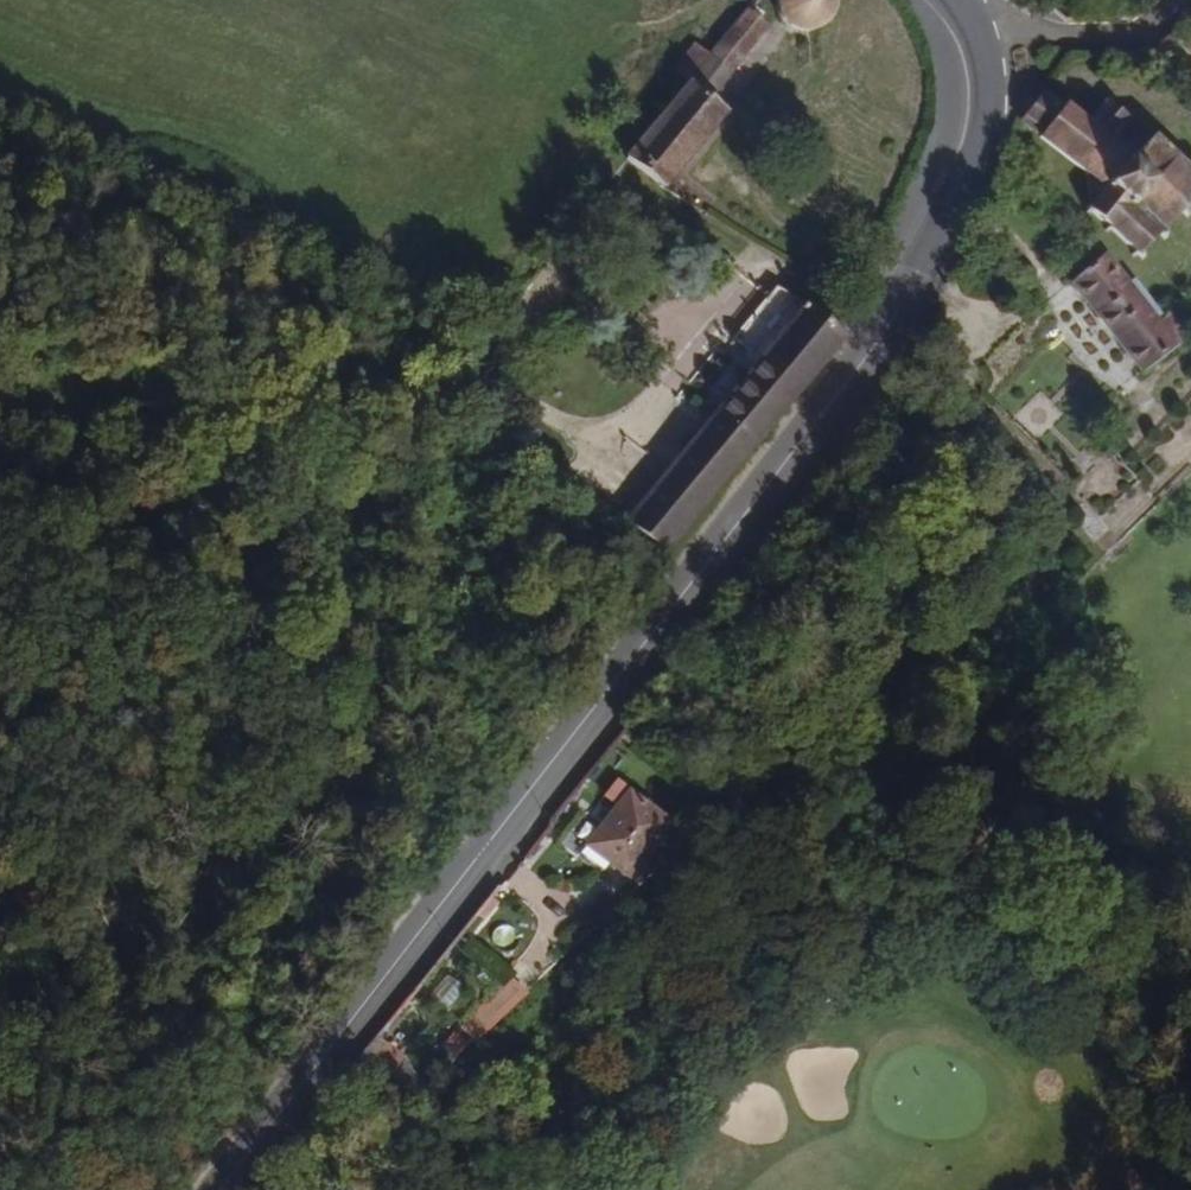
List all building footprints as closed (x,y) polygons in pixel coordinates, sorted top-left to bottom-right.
[(837,0),(836,0),(778,0),(778,8),(781,15),(785,21),(790,26),(796,30),(804,31),(811,31),(818,30),(825,26),(830,21),(834,15),(836,8),(837,0)] [(768,28),(748,12),(736,26),(756,42),(768,28)] [(756,42),(736,26),(728,36),(747,53),(756,42)] [(713,93),(747,53),(728,36),(710,57),(689,83),(629,157),(665,184),(680,166),(727,105),(713,93)] [(689,83),(710,57),(693,42),(672,68),(689,83)] [(1043,134),(1103,187),(1097,195),(1088,187),(1081,194),(1087,200),(1082,206),(1091,213),(1095,208),(1107,218),(1104,222),(1112,229),(1116,225),(1128,235),(1124,240),(1133,247),(1136,243),(1146,251),(1142,255),(1149,261),(1155,254),(1158,257),(1165,249),(1159,244),(1172,229),(1178,233),(1184,227),(1179,222),(1189,210),(1190,211),(1190,160),(1179,150),(1183,146),(1176,139),(1173,142),(1160,131),(1164,127),(1156,120),(1153,124),(1137,109),(1142,104),(1132,95),(1127,101),(1116,91),(1121,85),(1116,80),(1090,109),(1076,97),(1043,134)] [(1180,309),(1177,312),(1161,291),(1151,299),(1113,250),(1071,282),(1142,375),(1190,338),(1190,323),(1180,309)] [(665,554),(850,336),(812,303),(784,290),(742,342),(765,362),(630,522),(665,554)] [(1091,431),(1117,399),(1053,347),(1019,386),(1028,394),(1003,426),(1097,503),(1129,462),(1091,431)] [(1030,507),(1032,500),(1031,495),(1029,493),(1025,491),(1020,491),(1014,495),(1012,503),(1016,509),(1019,510),(1023,511),(1026,510),(1030,507)] [(899,542),(911,532),(897,518),(886,530),(899,542)] [(629,783),(585,843),(639,882),(682,822),(629,783)] [(514,1014),(478,1049),(494,1065),(530,1030),(514,1014)] [(394,1025),(395,1063),(426,1063),(426,1025),(394,1025)]
